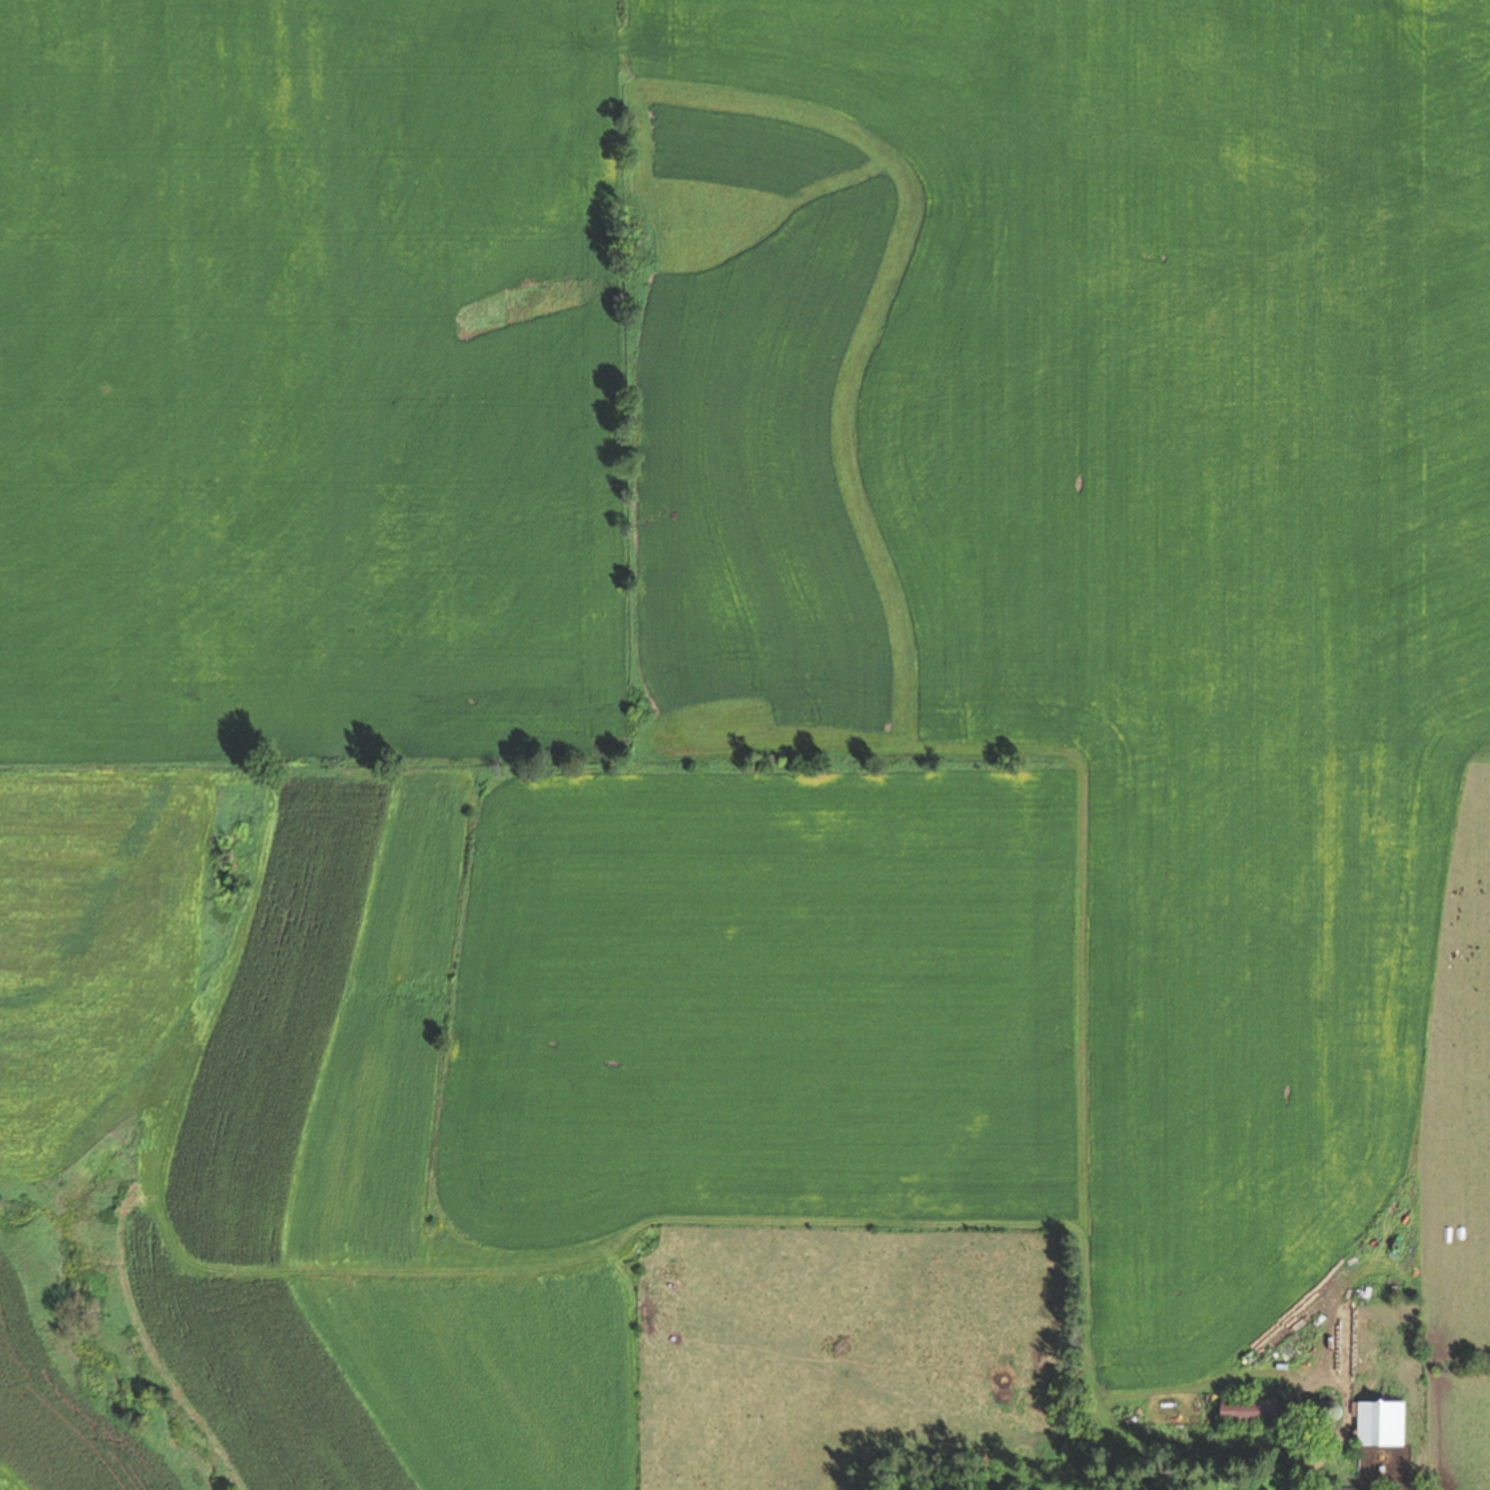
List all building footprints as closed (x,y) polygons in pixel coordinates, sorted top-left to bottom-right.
[(1276,1424),(1276,1399),(1220,1399),(1220,1424),(1276,1424)] [(1357,1403),(1357,1447),(1404,1447),(1404,1403),(1357,1403)] [(1338,1404),(1317,1404),(1317,1419),(1338,1419),(1338,1404)]
